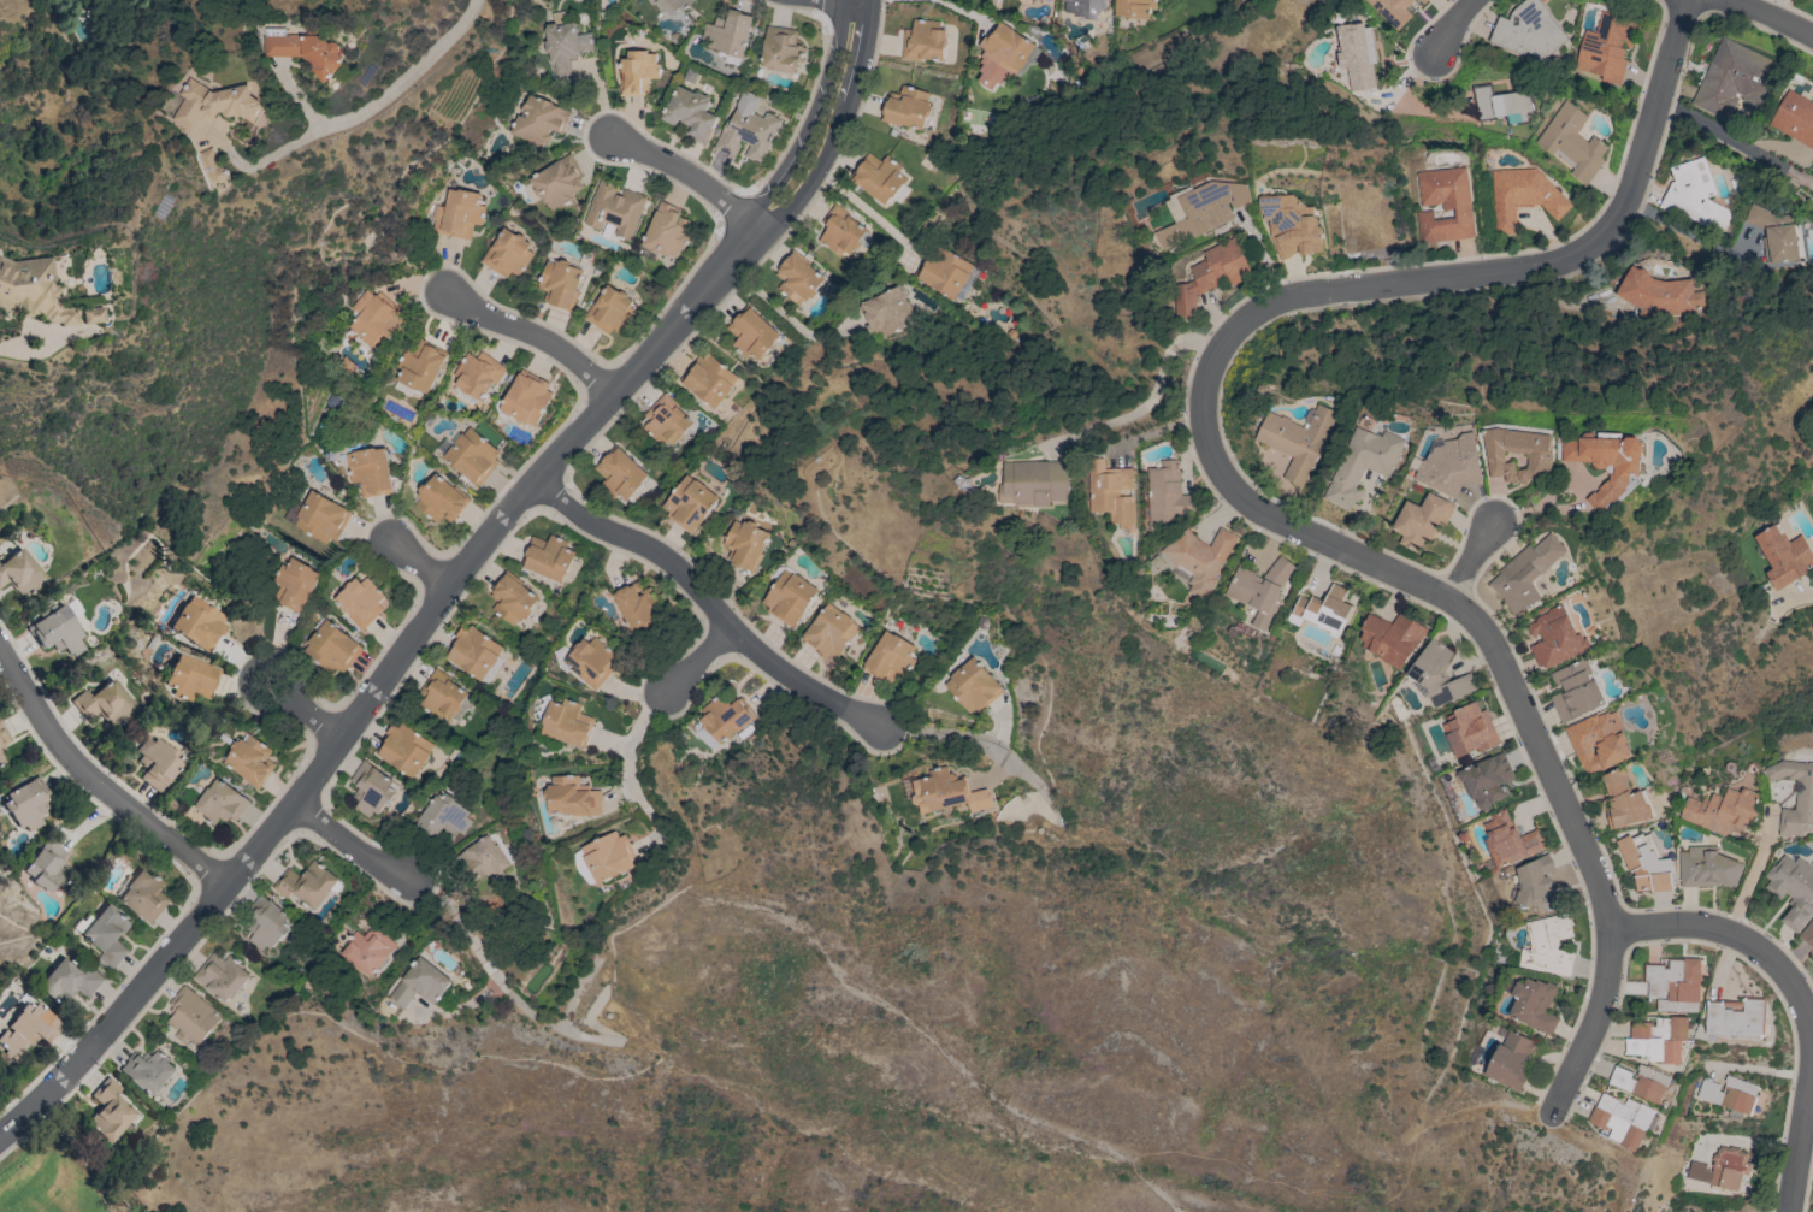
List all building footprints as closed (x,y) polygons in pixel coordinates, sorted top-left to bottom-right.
[(652,5),(648,0),(693,0),(693,1),(683,12),(679,8),(671,17),(662,8),(661,10),(655,4),(652,5)] [(1063,2),(1063,0),(1107,0),(1106,10),(1104,10),(1098,14),(1098,20),(1085,20),(1086,17),(1074,16),(1074,13),(1064,12),(1064,2),(1063,2)] [(1115,16),(1116,0),(1156,0),(1156,8),(1151,8),(1150,20),(1126,18),(1126,17),(1115,16)] [(1396,31),(1364,0),(1412,0),(1405,8),(1412,16),(1396,31)] [(1513,10),(1525,0),(1539,0),(1551,14),(1548,16),(1567,39),(1548,54),(1543,65),(1505,48),(1504,49),(1487,42),(1499,16),(1508,19),(1510,13),(1513,10)] [(742,60),(725,55),(725,52),(708,47),(709,42),(701,40),(705,23),(714,25),(716,17),(727,19),(730,10),(752,16),(752,17),(754,17),(742,60)] [(543,28),(545,28),(545,24),(553,23),(550,13),(563,11),(566,24),(575,22),(578,35),(590,32),(593,48),(591,49),(591,51),(580,52),(581,54),(574,55),(575,58),(568,59),(573,83),(554,87),(548,53),(545,53),(543,41),(545,41),(543,28)] [(1620,87),(1601,81),(1602,77),(1573,69),(1584,30),(1595,32),(1601,12),(1624,18),(1624,16),(1638,19),(1630,48),(1623,46),(1625,41),(1623,40),(1620,48),(1625,49),(1623,59),(1626,60),(1620,87)] [(904,29),(913,29),(914,20),(926,22),(926,20),(940,22),(939,29),(946,30),(945,37),(947,39),(946,45),(945,46),(943,61),(920,59),(920,61),(902,59),(904,29)] [(979,47),(997,20),(1041,51),(1030,66),(1029,64),(1022,73),(1021,73),(1017,79),(1014,77),(1012,78),(1011,77),(1008,81),(1004,79),(1000,85),(997,83),(992,90),(978,82),(982,73),(979,71),(984,65),(980,63),(984,58),(980,55),(984,51),(979,47)] [(1365,22),(1365,28),(1371,26),(1377,63),(1371,64),(1375,88),(1348,91),(1345,67),(1343,67),(1342,66),(1340,66),(1339,55),(1341,54),(1336,26),(1365,22)] [(797,30),(795,46),(805,48),(803,63),(798,61),(797,73),(773,70),(773,69),(762,67),(762,66),(760,65),(761,57),(762,57),(767,25),(797,30)] [(312,70),(314,67),(303,57),(262,57),(264,35),(265,35),(265,28),(284,28),(284,36),(288,36),(288,35),(320,35),(330,43),(331,42),(336,42),(341,46),(339,52),(338,53),(343,58),(343,64),(324,82),(312,70)] [(1779,64),(1758,108),(1741,100),(1743,95),(1736,91),(1734,95),(1737,97),(1726,120),(1700,107),(1701,105),(1693,100),(1723,36),(1779,64)] [(621,96),(621,59),(627,59),(627,51),(646,51),(646,53),(656,53),(656,64),(660,64),(660,78),(649,78),(648,95),(643,95),(643,96),(621,96)] [(171,119),(185,97),(179,94),(190,77),(213,93),(249,84),(252,95),(261,101),(260,102),(264,105),(262,105),(264,106),(253,124),(243,117),(240,114),(226,117),(222,114),(220,111),(218,113),(217,117),(211,118),(203,112),(190,131),(171,119)] [(709,108),(721,113),(708,143),(685,132),(690,122),(684,119),(685,118),(683,117),(679,124),(666,117),(663,116),(671,100),(673,100),(680,83),(699,91),(701,89),(713,95),(711,96),(714,97),(709,108)] [(1471,85),(1492,83),(1493,93),(1530,88),(1534,113),(1529,114),(1530,123),(1506,126),(1505,118),(1476,123),(1471,85)] [(879,119),(887,95),(890,96),(891,91),(899,94),(902,85),(903,87),(904,85),(929,93),(927,101),(931,102),(929,106),(931,106),(932,108),(929,114),(927,117),(923,130),(902,124),(900,126),(879,119)] [(1788,89),(1812,103),(1812,151),(1767,124),(1788,89)] [(515,116),(519,117),(520,112),(519,112),(521,104),(524,105),(527,94),(551,102),(551,105),(569,112),(560,135),(554,132),(554,131),(549,129),(548,134),(551,135),(547,144),(541,142),(538,148),(525,142),(525,141),(508,134),(515,116)] [(1572,169),(1552,153),(1551,155),(1534,142),(1565,100),(1588,117),(1576,132),(1588,142),(1593,136),(1607,147),(1600,158),(1604,160),(1587,184),(1584,185),(1569,173),(1572,169)] [(762,162),(754,159),(754,160),(744,156),(750,144),(742,141),(734,158),(714,148),(727,119),(731,120),(738,105),(752,112),(752,113),(763,118),(766,112),(774,116),(773,117),(781,120),(762,162)] [(211,183),(197,153),(211,147),(219,167),(222,166),(226,169),(229,175),(226,181),(220,183),(215,182),(211,183)] [(849,177),(868,152),(881,162),(886,154),(902,167),(898,172),(906,179),(903,184),(910,189),(898,203),(891,197),(885,205),(849,177)] [(545,203),(543,205),(538,196),(536,195),(532,190),(533,188),(527,179),(568,153),(581,173),(575,177),(581,188),(571,195),(573,199),(568,201),(568,202),(561,207),(560,203),(550,211),(545,203)] [(1673,181),(1670,169),(1703,156),(1715,194),(1705,197),(1706,199),(1731,212),(1723,230),(1714,225),(1712,231),(1676,212),(1673,215),(1658,207),(1670,182),(1673,181)] [(1474,237),(1419,243),(1417,226),(1412,227),(1411,215),(1416,214),(1416,212),(1431,211),(1433,213),(1440,213),(1440,217),(1447,217),(1446,209),(1441,211),(1441,205),(1419,207),(1416,172),(1466,166),(1474,237)] [(1490,171),(1535,169),(1572,206),(1557,221),(1540,206),(1514,206),(1516,233),(1494,235),(1490,171)] [(630,241),(614,235),(616,227),(613,225),(610,232),(609,232),(607,238),(601,236),(606,223),(603,221),(600,231),(593,229),(595,227),(583,223),(590,203),(589,203),(592,195),(593,196),(601,177),(615,182),(614,184),(618,185),(615,193),(621,195),(624,189),(637,194),(637,193),(646,196),(630,241)] [(1176,246),(1177,249),(1170,252),(1169,249),(1168,250),(1167,249),(1163,252),(1154,232),(1186,218),(1176,196),(1211,181),(1247,184),(1252,205),(1233,208),(1229,202),(1227,203),(1234,219),(1176,246)] [(430,233),(432,219),(431,219),(433,205),(443,207),(447,189),(457,190),(457,189),(486,194),(480,225),(473,224),(470,240),(430,233)] [(1319,240),(1324,240),(1325,259),(1297,260),(1297,254),(1275,255),(1274,241),(1269,241),(1269,231),(1265,231),(1265,221),(1260,223),(1259,201),(1283,200),(1285,212),(1317,209),(1319,240)] [(685,233),(690,235),(684,250),(680,249),(677,258),(669,255),(668,258),(660,253),(656,254),(651,252),(650,249),(640,246),(660,201),(681,209),(680,213),(679,217),(691,221),(685,233)] [(835,203),(849,214),(848,215),(867,230),(866,231),(869,235),(867,237),(870,240),(863,248),(858,244),(856,248),(854,249),(849,254),(843,250),(838,256),(817,242),(827,227),(821,221),(835,203)] [(1793,214),(1794,225),(1799,225),(1802,258),(1799,258),(1799,260),(1765,264),(1765,260),(1764,260),(1760,238),(1766,237),(1765,230),(1743,221),(1752,203),(1773,213),(1772,217),(1793,214)] [(520,276),(510,270),(506,278),(479,261),(489,246),(491,247),(504,227),(516,235),(519,233),(525,237),(525,240),(531,243),(527,249),(533,254),(520,276)] [(1253,276),(1232,285),(1226,274),(1217,279),(1218,284),(1194,296),(1195,319),(1176,320),(1174,284),(1185,284),(1195,279),(1189,267),(1206,260),(1203,252),(1234,237),(1253,276)] [(938,244),(953,254),(952,256),(955,258),(956,255),(972,266),(967,273),(968,274),(967,277),(961,286),(951,300),(913,276),(929,249),(933,252),(938,244)] [(776,289),(783,280),(774,274),(778,271),(776,268),(792,249),(808,262),(807,265),(825,278),(815,290),(816,294),(813,298),(809,298),(807,301),(803,298),(798,306),(776,289)] [(16,315),(0,309),(0,256),(12,261),(51,256),(53,274),(55,274),(57,286),(59,285),(63,308),(77,306),(79,324),(61,326),(61,321),(46,324),(46,319),(42,319),(41,313),(31,314),(33,317),(20,318),(19,306),(16,315)] [(577,291),(578,291),(572,312),(559,307),(557,308),(547,303),(548,302),(544,301),(547,291),(538,288),(538,286),(547,261),(555,264),(556,261),(559,262),(562,260),(568,262),(569,265),(584,270),(577,291)] [(1664,282),(1691,279),(1693,291),(1700,291),(1701,308),(1694,309),(1694,312),(1693,312),(1693,313),(1649,317),(1613,295),(1631,266),(1638,270),(1642,268),(1648,272),(1649,277),(1653,279),(1664,282)] [(583,318),(592,302),(595,305),(608,284),(619,292),(622,291),(627,295),(628,297),(633,301),(630,307),(637,311),(621,335),(613,329),(608,335),(583,318)] [(905,302),(906,301),(910,311),(911,313),(909,314),(914,323),(879,339),(875,332),(869,336),(864,325),(866,325),(856,306),(873,297),(873,298),(897,286),(905,302)] [(401,312),(398,315),(406,321),(380,351),(372,345),(371,347),(361,338),(359,342),(346,331),(349,327),(348,327),(358,314),(349,307),(364,289),(373,297),(377,291),(401,312)] [(731,345),(738,338),(726,327),(746,305),(780,335),(773,342),(774,343),(757,361),(750,354),(745,359),(731,345)] [(84,324),(82,308),(104,306),(105,321),(84,324)] [(427,394),(425,397),(413,391),(411,396),(392,388),(402,371),(396,367),(404,349),(412,353),(419,338),(448,353),(445,356),(445,357),(427,394)] [(714,409),(695,394),(679,380),(705,349),(738,378),(732,385),(734,386),(714,409)] [(507,368),(496,384),(494,383),(480,402),(468,394),(466,395),(461,391),(461,389),(455,385),(459,379),(453,374),(467,353),(477,359),(480,351),(507,368)] [(348,377),(335,366),(342,357),(355,367),(348,377)] [(522,368),(541,379),(541,378),(551,384),(548,391),(554,394),(535,427),(527,422),(526,424),(500,409),(522,368)] [(665,392),(679,406),(677,407),(693,422),(684,433),(684,436),(680,441),(678,441),(673,445),(668,441),(662,447),(643,427),(649,420),(644,415),(665,392)] [(339,403),(335,409),(327,409),(325,402),(329,397),(336,397),(339,403)] [(1254,439),(1269,412),(1281,418),(1282,415),(1291,420),(1291,421),(1305,428),(1307,425),(1304,422),(1304,419),(1307,410),(1312,408),(1315,410),(1318,403),(1337,413),(1301,487),(1282,478),(1292,457),(1254,439)] [(1357,426),(1375,434),(1375,433),(1381,437),(1384,431),(1405,439),(1387,479),(1364,468),(1357,486),(1364,490),(1358,503),(1356,502),(1352,510),(1324,498),(1357,426)] [(454,444),(453,443),(460,434),(461,436),(462,433),(463,434),(470,427),(501,453),(495,460),(498,462),(479,486),(443,456),(454,444)] [(1481,431),(1498,428),(1505,430),(1549,436),(1549,437),(1551,437),(1551,467),(1537,478),(1529,479),(1525,486),(1518,480),(1505,483),(1504,475),(1489,478),(1481,431)] [(1482,483),(1474,485),(1470,483),(1461,484),(1454,499),(1411,478),(1412,475),(1405,472),(1410,461),(1418,466),(1421,461),(1424,460),(1428,453),(1430,453),(1433,447),(1442,445),(1442,441),(1458,439),(1460,433),(1474,432),(1482,483)] [(1561,461),(1563,439),(1578,441),(1578,438),(1598,438),(1598,433),(1620,434),(1620,439),(1624,439),(1628,437),(1637,438),(1643,444),(1643,454),(1640,456),(1638,474),(1635,474),(1635,477),(1620,475),(1620,474),(1613,474),(1613,467),(1612,466),(1607,465),(1602,469),(1596,469),(1590,463),(1590,462),(1561,461)] [(649,475),(642,483),(643,484),(627,502),(619,493),(614,499),(600,486),(607,479),(595,468),(615,447),(618,449),(619,448),(649,475)] [(394,489),(392,489),(392,492),(362,498),(359,483),(350,484),(348,465),(347,465),(344,454),(377,448),(377,449),(386,448),(394,489)] [(1088,459),(1104,459),(1104,469),(1132,468),(1133,490),(1118,490),(1118,497),(1132,496),(1133,533),(1128,533),(1128,530),(1120,530),(1118,524),(1110,524),(1109,512),(1089,513),(1088,459)] [(1147,468),(1161,468),(1161,461),(1180,460),(1181,496),(1194,495),(1194,514),(1180,514),(1180,531),(1148,532),(1147,468)] [(1068,461),(1068,501),(1050,501),(1050,507),(1016,507),(1016,503),(999,503),(999,486),(1003,485),(1003,462),(1068,461)] [(453,487),(455,486),(471,499),(451,524),(444,516),(447,513),(445,510),(443,513),(445,514),(438,522),(437,522),(436,522),(415,506),(415,504),(413,502),(420,493),(419,489),(423,485),(427,485),(436,473),(453,487)] [(666,516),(668,512),(662,507),(686,474),(693,480),(695,479),(719,498),(693,532),(693,531),(690,534),(666,516)] [(348,510),(352,513),(341,531),(342,532),(337,542),(330,538),(326,544),(285,521),(296,502),(303,506),(312,490),(348,510)] [(1407,501),(1421,507),(1429,492),(1455,506),(1446,524),(1441,521),(1430,542),(1425,539),(1419,552),(1400,543),(1404,534),(1392,530),(1407,501)] [(760,554),(762,555),(752,574),(730,562),(731,561),(727,558),(731,550),(722,546),(734,521),(742,525),(743,521),(745,522),(750,521),(756,524),(757,528),(769,534),(760,554)] [(1801,536),(1812,556),(1812,564),(1803,570),(1806,573),(1799,578),(1797,577),(1774,591),(1765,573),(1772,569),(1753,537),(1773,525),(1785,544),(1801,536)] [(1210,546),(1221,527),(1238,537),(1215,578),(1217,580),(1205,602),(1188,592),(1192,585),(1188,583),(1192,577),(1175,567),(1161,551),(1187,528),(1197,539),(1210,546)] [(1499,570),(1528,545),(1531,549),(1549,533),(1566,551),(1531,581),(1541,598),(1526,607),(1526,605),(1512,614),(1511,613),(1507,608),(1508,608),(1506,604),(1506,605),(1502,601),(1504,599),(1500,595),(1499,596),(1488,584),(1500,573),(1499,570)] [(520,566),(532,536),(548,543),(551,534),(568,543),(566,548),(577,552),(567,575),(566,575),(562,584),(520,566)] [(7,581),(0,587),(0,564),(22,548),(47,579),(35,589),(23,598),(16,590),(14,590),(7,581)] [(1266,632),(1251,625),(1258,610),(1224,595),(1238,566),(1256,574),(1254,575),(1262,579),(1280,556),(1295,568),(1281,586),(1277,593),(1281,595),(1277,603),(1278,603),(1266,632)] [(300,615),(272,601),(279,586),(271,583),(279,564),(285,568),(291,557),(313,568),(312,570),(320,574),(300,615)] [(784,569),(792,575),(793,573),(817,590),(792,628),(767,611),(769,608),(762,603),(784,569)] [(491,609),(497,602),(490,596),(494,592),(490,590),(497,580),(498,581),(507,570),(524,584),(521,585),(539,598),(531,610),(532,614),(528,619),(524,619),(521,621),(519,619),(514,626),(491,609)] [(385,597),(378,604),(384,609),(362,632),(349,619),(352,616),(335,599),(344,590),(344,586),(348,583),(350,583),(356,578),(361,583),(366,578),(385,597)] [(638,581),(642,590),(638,592),(639,595),(640,593),(640,592),(651,587),(663,613),(655,616),(656,620),(654,622),(652,626),(648,628),(644,626),(630,632),(621,611),(619,611),(610,593),(638,581)] [(1299,596),(1310,601),(1312,597),(1323,602),(1333,583),(1347,590),(1342,602),(1352,607),(1337,638),(1330,634),(1330,633),(1317,627),(1318,626),(1303,619),(1303,620),(1291,614),(1299,596)] [(226,616),(222,622),(228,626),(222,635),(220,634),(209,651),(206,649),(205,650),(171,627),(172,626),(169,623),(176,613),(178,615),(185,604),(187,602),(185,602),(190,595),(193,596),(194,595),(226,616)] [(1545,670),(1543,667),(1539,669),(1529,646),(1539,642),(1536,638),(1534,639),(1529,637),(1525,628),(1528,623),(1535,620),(1537,616),(1539,615),(1536,610),(1547,605),(1548,609),(1561,602),(1567,615),(1570,614),(1578,632),(1581,631),(1583,637),(1587,635),(1593,649),(1545,670)] [(835,658),(831,655),(826,661),(817,654),(819,652),(802,639),(828,603),(841,614),(843,613),(851,619),(850,620),(852,622),(852,623),(860,628),(835,658)] [(73,656),(71,652),(69,655),(64,648),(57,651),(52,643),(43,648),(42,646),(41,648),(28,627),(58,608),(61,613),(69,609),(73,617),(72,617),(83,635),(78,638),(84,649),(73,656)] [(1427,629),(1399,670),(1381,657),(1382,656),(1362,648),(1364,642),(1360,640),(1364,631),(1362,629),(1369,614),(1390,623),(1399,611),(1427,629)] [(343,673),(339,670),(335,676),(303,651),(309,644),(308,643),(315,632),(317,633),(327,620),(362,648),(343,673)] [(448,658),(448,657),(444,655),(463,627),(467,631),(471,625),(503,648),(497,656),(498,656),(497,658),(498,658),(492,668),(491,668),(482,681),(448,658)] [(885,631),(893,637),(894,635),(915,648),(909,657),(914,661),(904,676),(896,672),(888,685),(861,669),(885,631)] [(616,656),(609,663),(615,668),(595,691),(580,680),(583,678),(565,662),(574,651),(574,649),(577,644),(580,644),(585,638),(590,643),(595,637),(616,656)] [(1434,709),(1424,688),(1406,674),(1431,638),(1453,652),(1446,662),(1449,664),(1445,672),(1448,682),(1470,673),(1477,690),(1434,709)] [(222,670),(209,699),(194,693),(191,700),(173,694),(176,688),(165,685),(173,662),(176,663),(179,654),(222,670)] [(987,705),(988,706),(980,714),(975,709),(970,714),(945,685),(951,679),(950,678),(973,657),(1003,691),(987,705)] [(1551,697),(1564,691),(1560,682),(1555,685),(1549,674),(1585,658),(1591,672),(1587,673),(1590,681),(1595,680),(1606,704),(1561,723),(1551,697)] [(418,705),(425,697),(419,692),(436,668),(451,679),(449,681),(468,693),(461,705),(461,709),(459,713),(455,714),(451,720),(445,715),(442,722),(418,705)] [(138,709),(125,720),(113,729),(106,720),(105,721),(98,711),(88,720),(72,700),(87,688),(91,696),(113,679),(138,709)] [(737,733),(736,731),(717,744),(699,721),(705,716),(699,710),(721,693),(731,705),(740,697),(756,716),(755,717),(755,719),(737,733)] [(542,734),(545,725),(544,723),(553,702),(562,705),(565,698),(583,705),(580,714),(595,719),(585,749),(581,747),(542,734)] [(1501,743),(1478,753),(1477,750),(1457,759),(1442,726),(1448,722),(1446,717),(1454,713),(1454,711),(1476,700),(1481,713),(1487,710),(1501,743)] [(1564,728),(1596,715),(1596,716),(1607,711),(1608,715),(1616,711),(1623,728),(1616,732),(1617,734),(1623,732),(1631,752),(1630,753),(1631,757),(1604,770),(1602,769),(1587,776),(1583,765),(1581,767),(1564,728)] [(6,761),(0,764),(0,719),(13,740),(5,745),(7,750),(4,752),(5,755),(2,755),(6,761)] [(430,753),(431,755),(413,780),(379,755),(379,753),(376,751),(394,725),(398,728),(402,722),(435,745),(430,753)] [(709,751),(718,744),(701,726),(693,733),(709,751)] [(271,750),(272,751),(266,761),(265,759),(262,762),(265,764),(267,759),(276,765),(259,790),(242,778),(243,776),(225,763),(232,751),(232,747),(236,743),(238,741),(241,739),(244,741),(249,734),(271,750)] [(167,784),(166,782),(159,792),(141,778),(148,768),(138,761),(143,755),(137,750),(147,738),(153,743),(157,738),(173,750),(173,749),(185,757),(182,763),(182,764),(167,784)] [(1516,779),(1504,785),(1510,796),(1492,804),(1489,808),(1484,810),(1478,808),(1476,802),(1475,802),(1470,799),(1463,784),(1459,786),(1454,776),(1459,774),(1458,773),(1504,752),(1516,779)] [(1783,759),(1812,763),(1812,832),(1812,834),(1805,833),(1803,836),(1790,835),(1790,838),(1779,836),(1779,834),(1777,834),(1780,808),(1794,809),(1796,781),(1788,780),(1788,776),(1787,776),(1770,784),(1762,768),(1783,759)] [(365,761),(395,782),(395,784),(398,786),(395,792),(396,793),(391,800),(390,799),(385,808),(384,806),(378,815),(373,811),(368,817),(355,809),(359,803),(353,798),(360,787),(350,781),(365,761)] [(929,776),(929,770),(947,765),(951,781),(964,778),(965,781),(967,781),(969,790),(987,788),(988,793),(990,793),(992,806),(969,811),(967,803),(921,814),(919,804),(916,805),(913,803),(911,798),(914,794),(916,794),(913,780),(929,776)] [(1624,767),(1630,780),(1626,781),(1631,791),(1630,792),(1631,794),(1641,790),(1648,806),(1650,805),(1653,818),(1628,824),(1628,826),(1614,829),(1614,828),(1610,829),(1605,808),(1610,806),(1608,799),(1611,799),(1601,776),(1624,767)] [(30,832),(26,826),(22,828),(17,820),(16,820),(11,811),(10,812),(5,803),(6,803),(4,798),(10,794),(8,793),(35,779),(34,778),(40,775),(52,796),(49,796),(51,798),(43,803),(48,814),(41,817),(45,823),(30,832)] [(601,802),(601,816),(572,817),(572,814),(550,815),(549,799),(547,798),(547,791),(549,788),(549,786),(553,786),(553,778),(579,776),(580,786),(590,786),(590,791),(601,791),(601,802)] [(237,821),(230,816),(225,822),(220,818),(214,826),(202,817),(205,815),(194,808),(208,787),(211,790),(217,780),(223,784),(224,784),(240,793),(238,794),(250,802),(237,821)] [(1679,818),(1688,797),(1701,803),(1703,798),(1709,800),(1712,793),(1723,798),(1728,787),(1740,792),(1742,787),(1758,793),(1758,814),(1750,830),(1730,823),(1725,838),(1679,818)] [(436,796),(437,796),(441,791),(454,799),(454,800),(461,805),(460,806),(468,812),(465,817),(472,822),(461,835),(454,830),(449,836),(442,830),(436,838),(419,827),(421,823),(418,821),(436,796)] [(1484,840),(1489,839),(1487,833),(1481,820),(1505,809),(1513,828),(1516,827),(1519,836),(1539,828),(1547,847),(1498,870),(1484,840)] [(616,830),(620,838),(626,835),(631,845),(628,846),(638,864),(597,885),(590,869),(589,870),(583,858),(586,857),(581,849),(616,830)] [(1650,892),(1650,889),(1635,891),(1634,870),(1630,873),(1616,841),(1630,835),(1631,838),(1643,832),(1653,851),(1653,850),(1658,859),(1671,858),(1672,873),(1671,873),(1672,889),(1650,892)] [(488,838),(488,836),(490,841),(492,839),(496,845),(509,864),(498,871),(501,875),(489,883),(484,875),(478,879),(473,873),(471,874),(466,868),(467,868),(460,853),(486,835),(488,838)] [(70,853),(64,861),(67,864),(64,869),(72,875),(63,888),(58,885),(52,893),(41,886),(41,887),(34,881),(36,879),(25,870),(42,847),(49,838),(70,853)] [(1678,852),(1688,851),(1688,847),(1717,846),(1717,853),(1741,863),(1743,864),(1735,887),(1729,885),(1679,887),(1678,852)] [(1518,888),(1518,887),(1519,882),(1516,868),(1548,853),(1551,859),(1552,858),(1554,863),(1553,863),(1557,870),(1549,874),(1549,871),(1545,874),(1545,876),(1548,875),(1551,889),(1547,889),(1547,892),(1554,891),(1558,909),(1542,911),(1539,906),(1537,907),(1530,905),(1522,909),(1516,900),(1518,888)] [(1797,856),(1812,868),(1812,903),(1812,912),(1796,934),(1779,920),(1790,905),(1788,903),(1791,898),(1785,893),(1779,899),(1765,887),(1770,881),(1764,876),(1773,864),(1774,865),(1784,853),(1794,862),(1797,856)] [(313,911),(291,893),(285,899),(271,888),(288,868),(299,876),(306,868),(307,869),(314,861),(326,870),(327,870),(339,880),(313,911)] [(152,924),(141,916),(119,899),(128,888),(126,887),(141,868),(152,876),(153,874),(165,883),(159,891),(171,900),(152,924)] [(247,940),(253,933),(247,928),(254,920),(252,918),(254,915),(253,914),(254,912),(249,909),(260,894),(270,901),(270,900),(274,904),(274,905),(289,916),(288,918),(293,922),(290,927),(285,934),(283,933),(277,941),(276,940),(270,948),(265,945),(260,951),(247,940)] [(108,903),(120,912),(120,914),(132,923),(125,933),(124,932),(117,940),(129,950),(113,970),(99,958),(104,951),(83,934),(108,903)] [(1525,923),(1528,922),(1528,923),(1541,920),(1541,918),(1569,912),(1571,922),(1570,923),(1571,926),(1570,926),(1572,936),(1558,940),(1555,950),(1573,953),(1569,977),(1508,965),(1511,951),(1520,952),(1520,948),(1529,951),(1530,946),(1525,923)] [(1799,936),(1812,917),(1812,949),(1799,936)] [(395,945),(386,956),(370,976),(368,975),(365,972),(362,975),(358,970),(338,954),(347,945),(344,942),(354,930),(362,936),(372,926),(395,945)] [(213,952),(224,960),(229,954),(243,966),(241,968),(250,975),(235,994),(234,994),(230,999),(228,998),(225,1001),(224,1001),(223,1003),(193,977),(213,952)] [(64,956),(85,974),(90,966),(105,979),(88,998),(77,989),(70,998),(69,997),(61,1006),(39,986),(64,956)] [(451,981),(442,993),(432,1005),(424,998),(423,999),(415,993),(401,1010),(386,999),(402,980),(420,957),(451,981)] [(1700,985),(1696,985),(1696,988),(1699,988),(1699,1001),(1697,1001),(1697,1012),(1656,1010),(1656,999),(1667,1000),(1667,992),(1664,992),(1664,997),(1648,997),(1648,983),(1643,983),(1644,964),(1660,964),(1660,958),(1683,959),(1683,958),(1701,958),(1700,985)] [(1517,999),(1510,995),(1517,981),(1523,983),(1526,977),(1535,982),(1536,980),(1546,983),(1547,981),(1557,987),(1545,1011),(1559,1018),(1551,1036),(1535,1028),(1534,1029),(1526,1025),(1526,1024),(1508,1015),(1517,999)] [(222,1016),(215,1023),(217,1025),(212,1031),(211,1030),(195,1048),(188,1043),(185,1046),(173,1036),(175,1034),(177,1035),(181,1030),(179,1029),(171,1029),(165,1024),(167,1022),(173,1015),(170,1011),(172,1007),(169,1005),(170,1003),(169,1003),(183,986),(183,987),(184,986),(222,1016)] [(1706,1000),(1741,1001),(1741,999),(1743,999),(1743,997),(1766,998),(1764,1037),(1762,1037),(1761,1039),(1759,1039),(1759,1037),(1705,1034),(1706,1000)] [(19,1063),(0,1047),(2,1045),(0,1042),(0,1037),(7,1029),(12,1033),(14,1030),(10,1025),(17,1018),(16,1017),(22,1011),(20,1010),(31,998),(42,1007),(43,1006),(55,1017),(65,1025),(49,1043),(41,1037),(37,1042),(36,1041),(33,1046),(30,1043),(25,1048),(29,1051),(19,1063)] [(1687,1041),(1681,1040),(1679,1064),(1663,1063),(1663,1062),(1648,1062),(1648,1053),(1643,1053),(1642,1056),(1624,1054),(1624,1053),(1625,1041),(1624,1041),(1624,1039),(1629,1039),(1630,1022),(1652,1023),(1652,1027),(1655,1027),(1655,1017),(1670,1018),(1670,1016),(1688,1017),(1687,1041)] [(1484,1075),(1499,1043),(1501,1045),(1505,1039),(1496,1035),(1500,1027),(1508,1030),(1508,1029),(1533,1041),(1531,1043),(1534,1045),(1530,1054),(1528,1053),(1524,1062),(1526,1063),(1523,1070),(1529,1074),(1520,1093),(1484,1075)] [(135,1051),(142,1057),(147,1052),(152,1057),(158,1050),(170,1059),(167,1062),(176,1070),(155,1093),(154,1092),(150,1095),(150,1094),(148,1096),(129,1078),(129,1077),(119,1069),(135,1051)] [(1607,1083),(1614,1066),(1631,1072),(1629,1078),(1632,1080),(1635,1075),(1636,1075),(1638,1070),(1636,1069),(1638,1064),(1670,1077),(1665,1087),(1666,1087),(1659,1105),(1607,1083)] [(108,1075),(122,1087),(116,1094),(143,1117),(134,1128),(128,1123),(118,1134),(122,1136),(113,1146),(99,1133),(99,1131),(87,1122),(94,1113),(94,1112),(101,1104),(90,1095),(108,1075)] [(1759,1087),(1755,1096),(1758,1098),(1752,1116),(1743,1113),(1741,1119),(1728,1118),(1730,1108),(1696,1098),(1701,1078),(1719,1084),(1718,1090),(1722,1092),(1725,1082),(1724,1081),(1726,1075),(1759,1087)] [(1635,1153),(1619,1145),(1620,1143),(1607,1137),(1611,1129),(1607,1127),(1606,1130),(1587,1121),(1594,1106),(1595,1107),(1602,1093),(1619,1101),(1618,1102),(1623,1105),(1626,1098),(1640,1105),(1641,1104),(1655,1111),(1635,1153)] [(1729,1148),(1729,1146),(1740,1149),(1738,1151),(1748,1153),(1746,1161),(1752,1163),(1748,1175),(1742,1173),(1737,1192),(1730,1189),(1729,1193),(1709,1188),(1711,1183),(1685,1177),(1687,1175),(1683,1175),(1684,1167),(1688,1169),(1689,1160),(1706,1165),(1705,1169),(1709,1170),(1708,1172),(1711,1172),(1712,1166),(1711,1166),(1713,1160),(1711,1160),(1712,1154),(1715,1154),(1717,1148),(1719,1149),(1719,1146),(1729,1148)]
